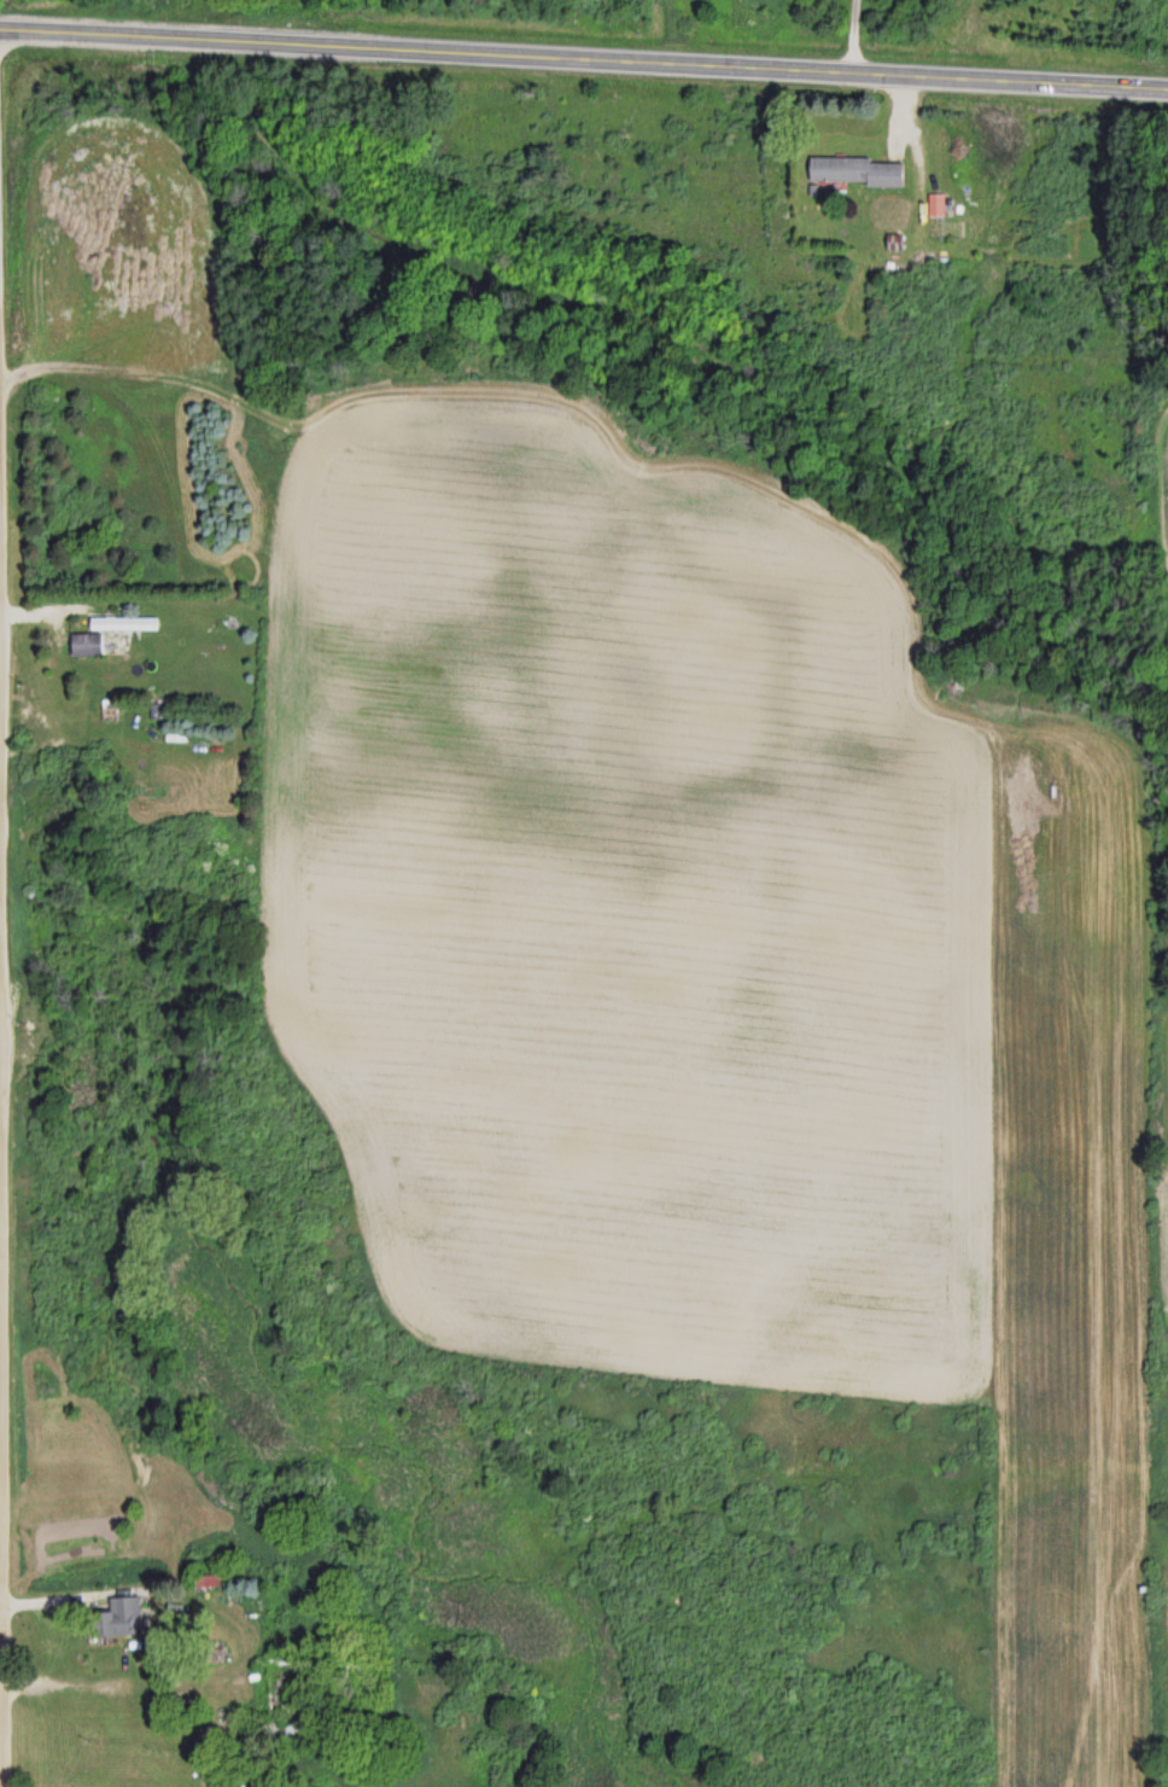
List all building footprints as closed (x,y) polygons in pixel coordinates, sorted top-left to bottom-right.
[(904,186),(904,161),(810,160),(809,185),(904,186)] [(157,619),(90,619),(90,632),(157,632),(157,619)] [(102,636),(71,635),(70,657),(102,658),(102,636)] [(221,1576),(196,1576),(196,1587),(221,1587),(221,1576)] [(110,1598),(111,1612),(92,1613),(93,1639),(144,1636),(142,1596),(110,1598)]
